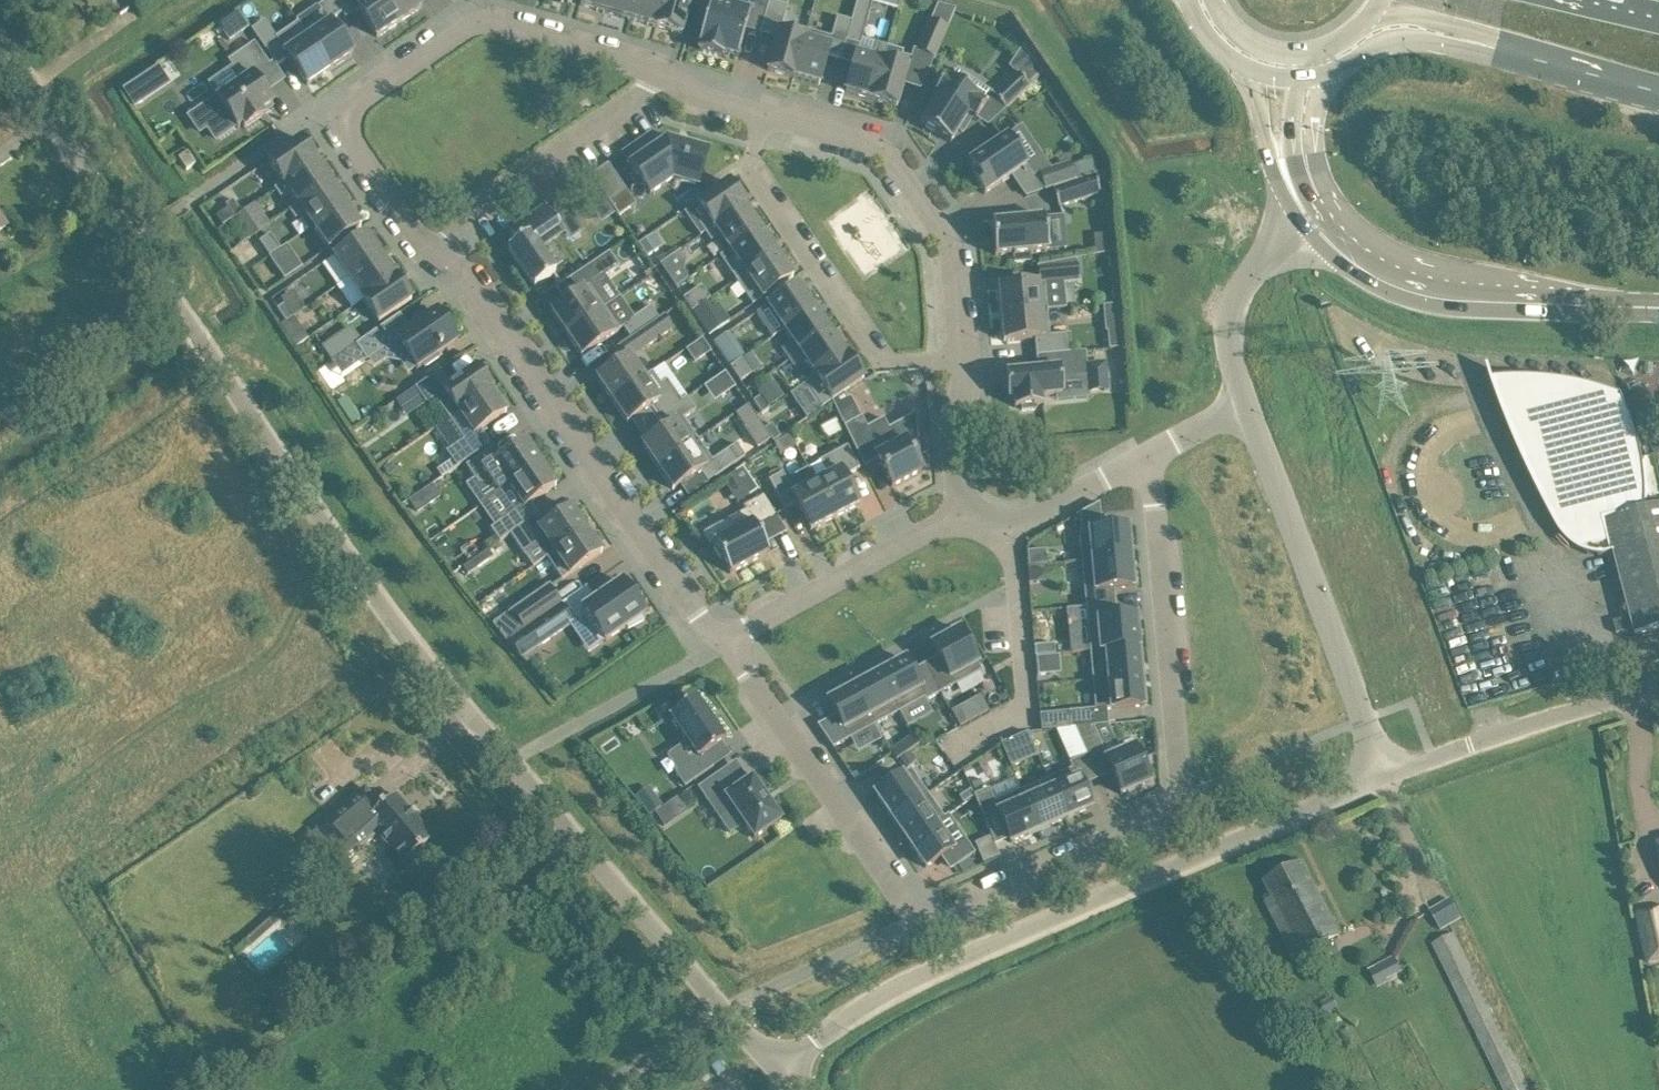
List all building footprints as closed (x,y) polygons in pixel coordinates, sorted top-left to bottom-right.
[(308,37),(330,70),(353,55),(330,22),(342,14),(333,0),(328,0),(318,7),(321,12),(312,18),(320,29),(308,37)] [(342,14),(346,19),(359,10),(378,38),(400,23),(384,0),(333,0),(342,14)] [(400,23),(422,7),(417,0),(384,0),(400,23)] [(606,13),(610,0),(582,0),(580,5),(606,13)] [(631,20),(637,0),(610,0),(606,13),(631,20)] [(655,27),(663,0),(637,0),(631,20),(655,27)] [(655,27),(682,34),(692,0),(663,0),(655,27)] [(750,4),(767,9),(769,1),(770,0),(751,0),(750,4)] [(868,0),(858,0),(851,22),(846,42),(860,46),(873,1),(868,0)] [(738,57),(750,13),(711,1),(698,46),(701,47),(699,51),(724,58),(725,54),(738,57)] [(767,70),(793,78),(807,31),(782,24),(787,6),(769,1),(767,9),(760,34),(776,39),(767,70)] [(238,13),(220,25),(230,40),(246,29),(241,21),(243,20),(238,13)] [(807,31),(793,78),(820,85),(828,55),(841,59),(846,42),(851,22),(837,18),(831,38),(807,31)] [(948,29),(931,21),(917,51),(935,59),(948,29)] [(330,70),(308,37),(287,52),(280,42),(267,52),(276,66),(289,58),(308,86),(330,70)] [(217,98),(190,117),(200,132),(208,126),(216,139),(236,126),(238,128),(242,125),(244,128),(264,115),(262,111),(273,104),(266,93),(253,75),(270,64),(255,42),(228,60),(232,66),(242,81),(218,97),(217,98)] [(845,92),(871,100),(882,61),(883,62),(887,47),(877,44),(874,54),(857,50),(845,92)] [(882,61),(871,100),(897,107),(911,58),(901,55),(898,66),(883,62),(882,61)] [(1029,87),(1018,74),(994,97),(1005,109),(1006,108),(1007,109),(1029,88),(1028,88),(1029,87)] [(945,78),(935,94),(938,96),(920,123),(951,143),(959,130),(963,132),(972,118),(976,120),(987,103),(949,79),(949,80),(945,78)] [(131,83),(122,90),(133,107),(142,100),(131,83)] [(623,154),(650,194),(673,179),(699,186),(709,152),(687,146),(686,145),(685,145),(684,147),(677,145),(678,143),(676,142),(676,143),(667,140),(658,146),(650,135),(623,154)] [(1004,138),(1002,135),(986,147),(988,150),(969,162),(977,175),(973,178),(985,194),(1027,166),(1007,137),(1004,138)] [(268,161),(283,183),(284,184),(316,161),(301,139),(268,161)] [(196,162),(190,152),(180,159),(187,168),(196,162)] [(289,192),(298,204),(298,205),(331,183),(316,161),(284,184),(283,183),(274,189),(281,198),(289,192)] [(1040,174),(1046,191),(1075,181),(1070,164),(1040,174)] [(608,165),(591,176),(593,179),(610,203),(626,191),(608,165)] [(1053,190),(1059,208),(1101,194),(1094,176),(1054,189),(1054,190),(1053,190)] [(593,179),(578,190),(594,214),(610,203),(593,179)] [(699,224),(705,233),(745,206),(729,182),(698,203),(708,218),(699,224)] [(304,213),(313,227),(346,204),(331,183),(298,205),(298,204),(289,210),(295,219),(304,213)] [(242,212),(233,200),(226,205),(228,208),(235,217),(242,212)] [(361,226),(346,205),(313,227),(328,249),(361,226)] [(555,273),(535,243),(560,226),(546,206),(510,231),(517,242),(508,249),(534,287),(555,273)] [(720,236),(730,250),(730,251),(761,230),(745,206),(705,233),(711,242),(720,236)] [(228,208),(216,216),(223,226),(235,217),(228,208)] [(243,212),(242,212),(235,217),(244,231),(252,225),(243,212)] [(1015,256),(1015,262),(1029,260),(1029,255),(1030,255),(1030,254),(1031,254),(1031,253),(1048,251),(1045,218),(1028,219),(1027,218),(1027,219),(1026,218),(1011,219),(1011,220),(1010,220),(1010,221),(992,223),(995,256),(1013,255),(1013,256),(1014,255),(1014,256),(1015,256)] [(720,257),(737,281),(777,253),(761,230),(730,251),(730,250),(720,257)] [(333,257),(349,279),(382,256),(366,234),(333,257)] [(277,252),(267,237),(259,242),(269,257),(277,252)] [(654,249),(646,237),(640,241),(648,253),(654,249)] [(579,271),(589,286),(618,266),(608,251),(579,271)] [(270,257),(278,270),(286,265),(277,252),(270,257)] [(777,253),(737,281),(753,305),(794,277),(777,253)] [(349,279),(363,300),(396,278),(382,256),(349,279)] [(676,269),(668,257),(662,262),(670,273),(676,269)] [(1043,266),(1045,284),(1081,280),(1080,263),(1043,266)] [(396,278),(363,300),(379,323),(412,300),(396,278)] [(999,288),(1001,315),(1047,311),(1045,284),(999,288)] [(768,306),(784,330),(815,309),(799,285),(768,306)] [(566,334),(604,308),(589,286),(564,303),(563,301),(552,309),(553,310),(551,312),(566,334)] [(312,304),(303,291),(296,296),(305,309),(312,304)] [(699,303),(692,292),(685,296),(693,307),(699,303)] [(720,325),(704,301),(693,309),(710,332),(720,325)] [(650,307),(622,326),(631,339),(641,332),(659,320),(650,307)] [(620,330),(604,308),(566,334),(582,356),(620,330)] [(783,349),(790,360),(831,332),(815,309),(784,330),(793,343),(783,349)] [(438,355),(457,341),(436,311),(410,329),(399,314),(356,344),(367,361),(384,349),(386,352),(402,355),(406,353),(417,369),(423,365),(425,367),(439,357),(438,355)] [(1035,339),(1036,357),(1072,353),(1070,334),(1050,336),(1047,311),(1001,315),(1004,342),(1035,339)] [(659,320),(641,332),(648,343),(672,327),(665,315),(659,320)] [(321,330),(312,317),(305,322),(314,335),(321,330)] [(1110,329),(1111,346),(1123,345),(1121,328),(1110,329)] [(806,362),(815,376),(816,378),(847,356),(831,332),(790,360),(796,369),(806,362)] [(347,351),(337,338),(323,348),(332,361),(347,351)] [(711,349),(703,338),(688,348),(696,359),(711,349)] [(731,363),(742,356),(736,348),(725,355),(731,363)] [(1060,378),(1088,376),(1086,352),(1072,353),(1036,357),(1038,370),(1007,373),(1009,400),(1014,400),(1015,408),(1022,407),(1023,410),(1036,409),(1035,406),(1043,405),(1042,397),(1062,396),(1060,378)] [(596,378),(612,401),(645,378),(644,377),(629,356),(621,362),(596,378)] [(816,378),(815,376),(806,383),(823,408),(832,402),(846,392),(864,380),(847,356),(816,378)] [(752,371),(742,357),(732,365),(742,378),(752,371)] [(435,398),(449,419),(491,390),(476,368),(450,385),(440,370),(415,388),(426,404),(435,398)] [(734,384),(726,371),(711,381),(720,394),(734,384)] [(653,406),(660,417),(682,402),(681,401),(667,380),(661,385),(652,372),(644,377),(645,378),(612,401),(627,423),(653,406)] [(1634,418),(1623,397),(1604,390),(1592,387),(1583,385),(1574,383),(1568,382),(1556,380),(1541,378),(1528,378),(1518,378),(1505,378),(1492,380),(1496,393),(1502,406),(1519,449),(1523,459),(1537,488),(1548,510),(1559,530),(1564,537),(1571,543),(1578,549),(1583,552),(1588,553),(1599,556),(1604,556),(1604,555),(1614,553),(1631,617),(1614,622),(1617,634),(1634,629),(1636,635),(1658,629),(1658,476),(1654,457),(1643,460),(1634,418)] [(491,390),(449,419),(463,440),(446,452),(457,467),(490,444),(481,430),(506,412),(491,390)] [(915,415),(889,428),(884,419),(867,427),(850,396),(849,397),(846,392),(832,402),(864,467),(878,460),(892,487),(921,471),(914,458),(919,455),(919,457),(920,457),(916,413),(915,413),(915,415)] [(769,407),(762,395),(755,399),(763,411),(769,407)] [(642,445),(658,467),(698,440),(683,419),(695,410),(686,397),(681,401),(682,402),(660,417),(668,428),(642,445)] [(749,406),(735,415),(757,448),(771,439),(749,406)] [(781,434),(773,423),(767,427),(775,438),(781,434)] [(785,454),(800,447),(793,433),(778,440),(785,454)] [(698,440),(658,467),(673,490),(700,471),(708,482),(745,457),(736,444),(712,461),(698,440)] [(500,492),(509,487),(508,486),(541,463),(526,441),(500,459),(492,448),(466,466),(478,483),(487,485),(493,481),(500,492)] [(813,480),(815,483),(816,483),(835,518),(859,505),(844,478),(859,469),(847,446),(821,461),(827,472),(813,480)] [(499,542),(510,535),(510,534),(538,514),(531,503),(557,486),(541,463),(508,486),(509,487),(523,507),(490,529),(499,542)] [(743,469),(732,476),(747,499),(758,492),(743,469)] [(816,483),(815,483),(794,495),(783,473),(769,481),(784,510),(797,503),(811,531),(835,518),(816,483)] [(433,483),(421,490),(428,501),(440,493),(433,483)] [(743,507),(745,511),(703,533),(722,561),(723,560),(730,574),(769,553),(757,530),(778,518),(764,496),(743,507)] [(1079,514),(1080,532),(1078,532),(1080,562),(1082,562),(1131,557),(1128,527),(1101,530),(1099,504),(1079,514)] [(545,540),(553,552),(554,553),(587,530),(572,508),(546,525),(538,514),(510,534),(510,535),(524,555),(545,540)] [(554,553),(553,552),(546,557),(562,580),(602,552),(587,530),(554,553)] [(1078,592),(1080,608),(1108,605),(1107,590),(1133,588),(1131,557),(1082,562),(1084,591),(1078,592)] [(583,609),(605,641),(627,627),(628,629),(644,621),(641,617),(645,614),(622,581),(583,609)] [(549,585),(512,611),(525,629),(561,604),(549,585)] [(525,629),(537,647),(574,622),(561,604),(525,629)] [(1087,622),(1090,651),(1139,647),(1136,617),(1109,619),(1108,605),(1080,608),(1081,623),(1087,622)] [(938,657),(925,664),(941,693),(982,671),(960,630),(932,645),(938,657)] [(1053,644),(1035,646),(1035,656),(1050,655),(1054,654),(1053,644)] [(1139,647),(1090,651),(1092,680),(1141,676),(1139,647)] [(1043,656),(1035,657),(1036,665),(1037,675),(1045,675),(1043,656)] [(879,674),(899,712),(925,699),(928,704),(943,696),(941,693),(925,664),(912,671),(905,659),(879,674)] [(855,687),(876,725),(899,712),(879,674),(855,687)] [(1081,712),(1082,728),(1111,726),(1109,709),(1144,706),(1141,676),(1092,680),(1095,711),(1081,712)] [(849,739),(876,725),(855,687),(828,701),(849,739)] [(985,693),(956,709),(965,726),(994,709),(985,693)] [(674,772),(685,787),(714,767),(705,754),(725,740),(697,698),(669,717),(696,756),(674,772)] [(1001,744),(1011,767),(1037,757),(1027,733),(1001,744)] [(920,744),(914,737),(902,745),(907,753),(920,744)] [(1088,755),(1098,780),(1112,773),(1121,795),(1150,782),(1133,742),(1105,754),(1103,749),(1088,755)] [(1082,787),(1098,780),(1088,755),(1070,763),(1073,768),(1048,779),(1066,819),(1091,808),(1082,787)] [(911,769),(875,794),(892,818),(928,794),(911,769)] [(709,803),(723,793),(734,809),(720,818),(730,833),(744,824),(754,839),(781,820),(752,778),(733,791),(721,773),(699,788),(709,803)] [(1048,779),(1021,791),(1039,831),(1066,819),(1048,779)] [(971,784),(976,794),(983,791),(978,781),(971,784)] [(648,788),(637,796),(651,816),(654,813),(662,808),(648,788)] [(1039,831),(1021,791),(994,802),(992,797),(977,803),(988,827),(1001,821),(1011,843),(1039,831)] [(928,794),(892,818),(908,843),(944,818),(944,817),(928,794)] [(353,799),(317,829),(318,831),(343,859),(355,848),(359,853),(377,837),(388,850),(382,855),(394,869),(399,864),(401,865),(432,839),(395,795),(369,817),(353,799)] [(662,808),(654,813),(665,828),(674,822),(664,807),(662,808)] [(944,818),(908,843),(926,870),(944,855),(953,868),(975,853),(966,840),(948,814),(944,817),(944,818)] [(1264,882),(1273,898),(1266,902),(1276,922),(1296,960),(1341,936),(1312,882),(1302,862),(1264,882)] [(1444,929),(1467,917),(1457,896),(1433,909),(1444,929)] [(1658,961),(1658,907),(1634,913),(1646,964),(1658,961)] [(241,954),(261,975),(307,932),(287,910),(241,954)] [(1501,1089),(1527,1089),(1529,1089),(1461,930),(1438,940),(1501,1089)] [(1370,970),(1378,986),(1402,974),(1393,957),(1370,970)]
